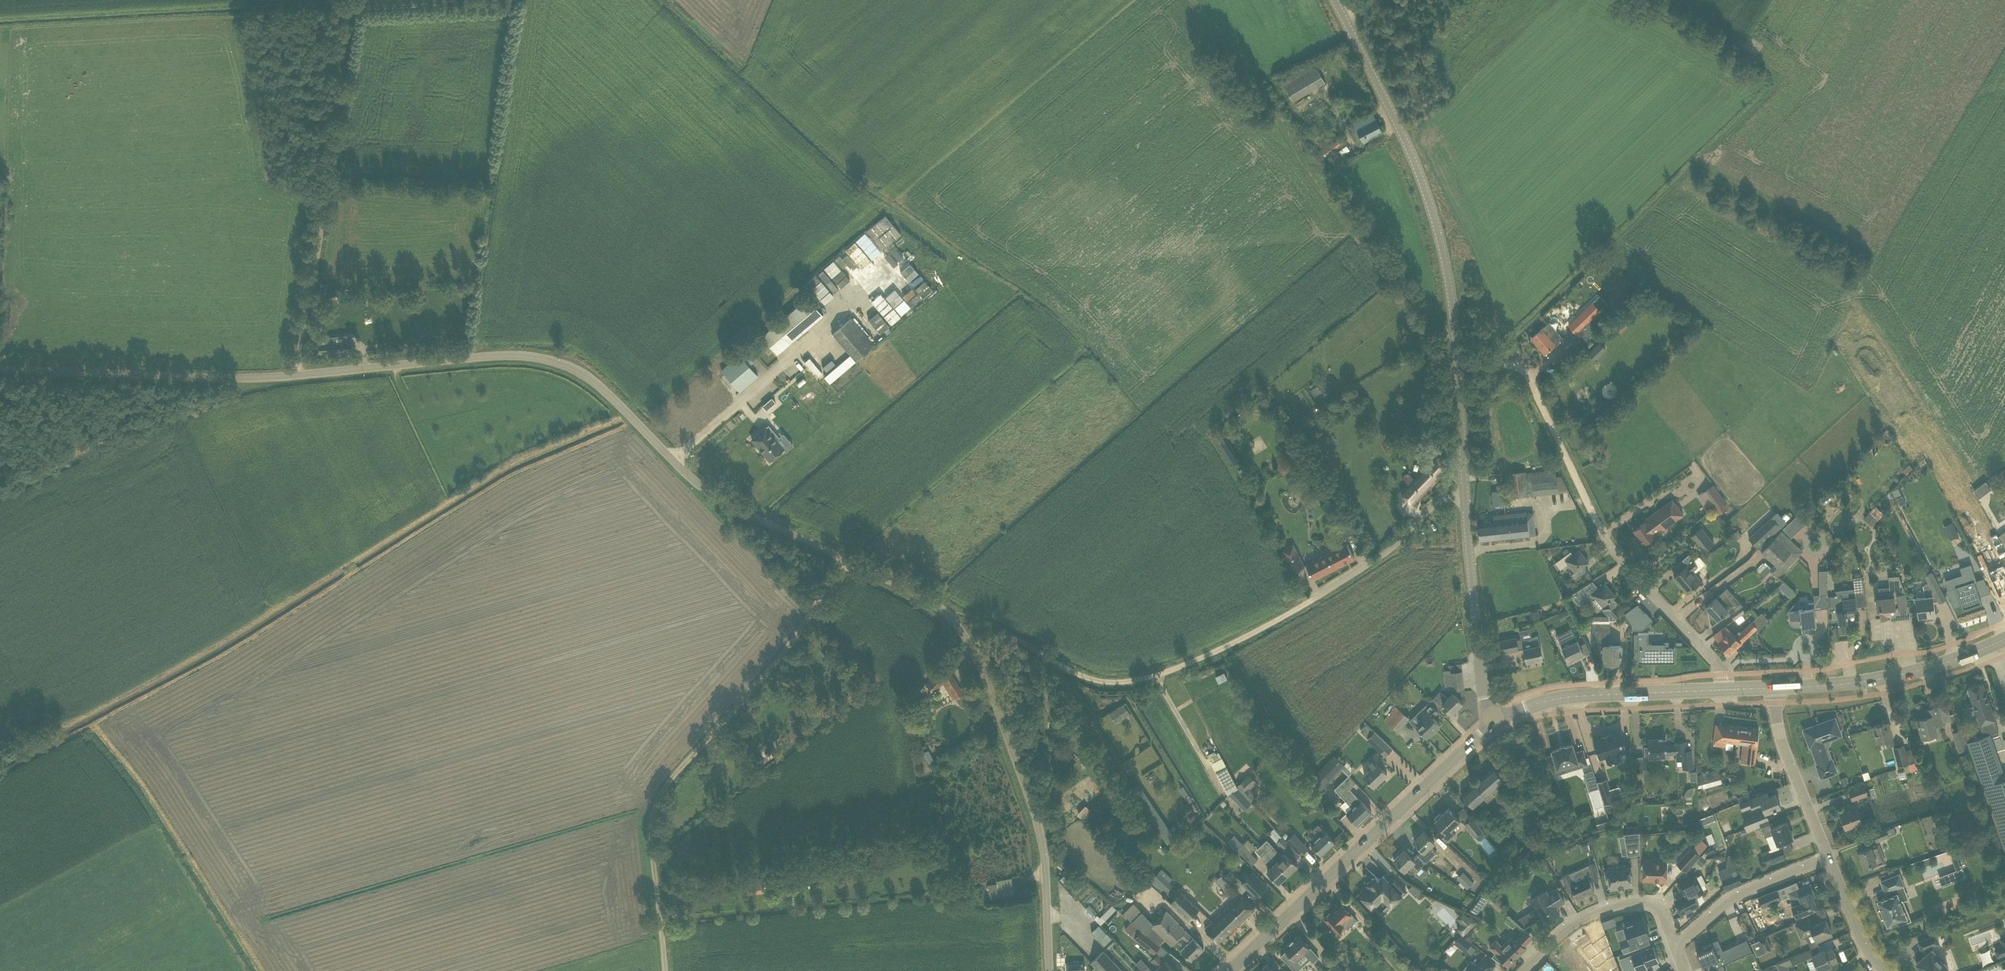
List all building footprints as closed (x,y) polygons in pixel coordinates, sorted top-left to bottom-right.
[(1300,76),(1285,86),(1293,101),(1325,82),(1316,66),(1315,67),(1313,63),(1301,70),(1302,70),(1298,72),(1300,76)] [(1364,124),(1361,118),(1347,126),(1357,145),(1382,131),(1375,118),(1364,124)] [(1315,152),(1321,160),(1343,142),(1333,131),(1330,133),(1332,135),(1321,143),(1323,146),(1315,152)] [(1335,153),(1339,157),(1350,149),(1347,144),(1335,153)] [(1577,333),(1586,342),(1598,330),(1589,321),(1607,304),(1599,295),(1568,325),(1576,333),(1577,333)] [(808,296),(762,335),(776,352),(823,313),(808,296)] [(847,312),(851,317),(857,312),(852,307),(847,312)] [(856,321),(861,317),(867,311),(863,307),(857,312),(851,317),(856,321)] [(832,333),(850,354),(855,360),(875,344),(872,340),(859,325),(856,321),(851,317),(848,319),(835,330),(832,333)] [(1563,338),(1556,330),(1550,322),(1532,337),(1545,353),(1563,338)] [(1599,341),(1588,353),(1596,361),(1607,349),(1599,341)] [(739,354),(729,363),(721,369),(740,391),(758,375),(749,365),(753,361),(746,352),(741,356),(739,354)] [(1314,396),(1326,389),(1322,382),(1315,386),(1314,383),(1309,385),(1311,389),(1310,389),(1314,396)] [(772,397),(762,405),(766,410),(776,402),(772,397)] [(1427,410),(1428,420),(1438,419),(1437,409),(1427,410)] [(779,436),(768,424),(751,439),(766,456),(769,460),(783,448),(775,439),(779,436)] [(1325,434),(1310,442),(1316,452),(1330,444),(1325,434)] [(1585,447),(1591,459),(1600,455),(1594,443),(1585,447)] [(1432,450),(1425,457),(1423,459),(1427,464),(1413,478),(1408,473),(1403,478),(1408,483),(1400,491),(1413,504),(1450,467),(1432,450)] [(1295,472),(1304,483),(1309,480),(1305,474),(1306,473),(1302,467),(1295,472)] [(1564,490),(1562,478),(1556,479),(1555,469),(1525,473),(1525,471),(1508,473),(1511,496),(1564,490)] [(1986,481),(1973,491),(1978,498),(1991,488),(1986,481)] [(1339,492),(1334,484),(1327,488),(1332,497),(1339,492)] [(1714,509),(1718,514),(1727,507),(1724,502),(1725,501),(1713,484),(1697,495),(1706,507),(1711,504),(1714,509)] [(1496,507),(1510,506),(1509,491),(1495,492),(1496,507)] [(1682,513),(1676,505),(1670,498),(1645,519),(1646,521),(1634,529),(1644,543),(1656,534),(1682,513)] [(1869,513),(1865,518),(1872,525),(1883,514),(1882,512),(1875,506),(1869,513)] [(1802,510),(1795,517),(1803,526),(1810,519),(1802,510)] [(1506,521),(1503,522),(1505,537),(1530,535),(1528,523),(1534,523),(1533,512),(1526,512),(1527,518),(1516,519),(1516,513),(1506,514),(1506,521)] [(1506,514),(1493,515),(1494,522),(1479,524),(1480,540),(1505,537),(1503,522),(1506,521),(1506,514)] [(1773,533),(1778,529),(1781,526),(1772,516),(1770,519),(1765,523),(1764,523),(1748,537),(1757,548),(1774,533),(1773,533)] [(1949,538),(1958,534),(1952,520),(1943,524),(1949,538)] [(2000,524),(1994,527),(1997,533),(2003,530),(2000,524)] [(1344,538),(1352,534),(1348,527),(1340,532),(1344,538)] [(1703,551),(1711,545),(1714,543),(1701,527),(1691,535),(1703,551)] [(1775,537),(1773,535),(1759,548),(1762,551),(1776,564),(1771,569),(1779,576),(1802,551),(1781,531),(1775,537)] [(1990,536),(1998,554),(2004,551),(2004,548),(1997,533),(1990,536)] [(1293,544),(1283,549),(1294,571),(1305,566),(1293,544)] [(1355,558),(1350,549),(1348,544),(1307,565),(1314,579),(1355,558)] [(1576,579),(1588,570),(1585,565),(1589,562),(1580,549),(1573,554),(1571,551),(1556,562),(1561,568),(1569,563),(1575,571),(1572,573),(1576,579)] [(1687,592),(1695,585),(1701,580),(1692,570),(1703,560),(1699,555),(1688,565),(1674,577),(1687,592)] [(1956,586),(1947,590),(1950,600),(1951,600),(1954,607),(1963,604),(1964,608),(1983,602),(1975,581),(1977,580),(1971,563),(1960,567),(1966,583),(1956,586)] [(1987,571),(1999,595),(2004,592),(2004,567),(2004,564),(1987,571)] [(1946,599),(1939,586),(1932,572),(1925,575),(1928,582),(1923,584),(1925,596),(1916,597),(1918,617),(1935,614),(1933,601),(1938,600),(1939,602),(1946,599)] [(1906,598),(1906,592),(1899,575),(1888,576),(1890,587),(1881,588),(1882,597),(1876,598),(1877,609),(1880,609),(1881,618),(1889,617),(1890,620),(1902,618),(1901,609),(1907,608),(1906,598)] [(1826,589),(1828,588),(1828,576),(1819,576),(1819,594),(1818,594),(1820,608),(1827,607),(1826,593),(1826,589)] [(1835,590),(1837,613),(1838,623),(1848,622),(1848,616),(1850,615),(1850,616),(1850,617),(1851,617),(1852,617),(1853,617),(1854,617),(1855,616),(1855,615),(1855,612),(1854,612),(1855,612),(1855,609),(1857,609),(1856,596),(1855,596),(1855,594),(1865,593),(1863,576),(1853,577),(1854,588),(1835,590)] [(1794,592),(1783,581),(1778,586),(1789,597),(1794,592)] [(1579,604),(1584,600),(1587,604),(1589,602),(1597,611),(1601,607),(1607,614),(1619,603),(1613,597),(1616,595),(1605,582),(1599,587),(1596,585),(1588,592),(1585,588),(1574,598),(1579,604)] [(1727,588),(1717,597),(1717,596),(1706,606),(1718,619),(1738,600),(1727,588)] [(1789,612),(1790,622),(1791,623),(1791,624),(1792,624),(1792,625),(1793,626),(1794,626),(1795,627),(1796,627),(1797,627),(1816,625),(1814,609),(1816,609),(1815,602),(1809,603),(1809,608),(1799,609),(1794,605),(1789,610),(1789,612)] [(1637,604),(1624,613),(1631,623),(1632,624),(1632,629),(1639,629),(1639,622),(1647,614),(1645,612),(1637,604)] [(1746,611),(1742,605),(1730,613),(1734,619),(1746,611)] [(1567,609),(1561,613),(1565,620),(1571,617),(1567,609)] [(1725,634),(1718,641),(1730,653),(1756,629),(1758,631),(1769,620),(1762,612),(1741,632),(1739,630),(1735,635),(1730,630),(1725,634)] [(1610,621),(1593,621),(1593,639),(1597,638),(1597,645),(1604,645),(1604,662),(1621,662),(1622,644),(1610,644),(1610,621)] [(1572,629),(1556,636),(1562,647),(1568,660),(1584,653),(1577,640),(1573,632),(1572,629)] [(1634,632),(1634,659),(1638,659),(1638,662),(1647,662),(1647,663),(1652,663),(1655,663),(1657,663),(1658,662),(1675,662),(1675,647),(1669,647),(1669,640),(1665,640),(1665,644),(1651,643),(1649,643),(1649,641),(1649,632),(1638,632),(1634,632)] [(1517,639),(1517,638),(1498,641),(1501,653),(1519,649),(1524,648),(1527,661),(1543,658),(1540,644),(1538,635),(1522,638),(1517,639)] [(1464,687),(1461,663),(1450,664),(1450,669),(1443,670),(1445,685),(1452,684),(1453,689),(1464,687)] [(963,692),(963,691),(963,692),(950,672),(950,671),(943,675),(939,671),(932,678),(926,684),(933,692),(944,681),(955,697),(960,705),(962,706),(964,706),(965,705),(967,704),(968,702),(968,699),(963,692)] [(1990,733),(1986,722),(1995,719),(1983,682),(1968,687),(1977,716),(1972,717),(1975,726),(1980,725),(1983,736),(1990,733)] [(1441,690),(1430,700),(1439,709),(1444,704),(1451,712),(1462,702),(1453,692),(1448,698),(1441,690)] [(1427,736),(1428,737),(1434,732),(1432,731),(1440,723),(1432,715),(1439,709),(1430,700),(1417,713),(1424,719),(1416,727),(1420,731),(1418,733),(1422,737),(1424,735),(1425,737),(1427,736)] [(1124,704),(1110,713),(1116,723),(1130,714),(1124,704)] [(1385,718),(1398,729),(1409,717),(1395,705),(1385,718)] [(1943,722),(1938,706),(1924,709),(1926,716),(1917,718),(1924,742),(1936,739),(1935,733),(1938,732),(1935,724),(1943,722)] [(1803,729),(1806,735),(1810,747),(1811,746),(1817,764),(1816,764),(1821,777),(1838,771),(1833,757),(1832,757),(1828,747),(1830,742),(1830,740),(1842,736),(1835,717),(1803,729)] [(1890,730),(1887,721),(1873,725),(1877,741),(1885,739),(1887,745),(1893,743),(1892,737),(1890,730)] [(1366,723),(1361,729),(1364,733),(1369,736),(1374,731),(1369,727),(1366,723)] [(1726,741),(1733,741),(1735,726),(1716,723),(1714,744),(1726,745),(1726,741)] [(1759,728),(1735,726),(1733,741),(1742,742),(1740,761),(1755,763),(1759,728)] [(1966,748),(1960,730),(1952,732),(1959,750),(1966,748)] [(1369,736),(1367,738),(1385,755),(1392,748),(1374,731),(1369,736)] [(1610,734),(1593,740),(1599,758),(1606,756),(1608,762),(1620,758),(1618,752),(1625,749),(1619,732),(1611,735),(1610,734)] [(2004,778),(1990,733),(1983,736),(1968,741),(2004,851),(2004,778)] [(1676,752),(1677,756),(1677,759),(1683,759),(1683,768),(1687,767),(1693,767),(1692,759),(1692,749),(1686,750),(1686,741),(1676,741),(1676,745),(1666,745),(1666,739),(1665,739),(1650,740),(1649,740),(1649,746),(1644,746),(1645,756),(1650,756),(1667,755),(1667,754),(1666,753),(1676,752)] [(1553,754),(1546,756),(1555,774),(1559,772),(1558,768),(1559,767),(1569,764),(1570,769),(1587,764),(1586,759),(1583,750),(1575,752),(1573,743),(1565,746),(1565,745),(1559,746),(1560,747),(1552,750),(1553,754)] [(1904,750),(1903,745),(1894,748),(1899,765),(1903,764),(1906,772),(1918,768),(1912,748),(1904,750)] [(923,751),(928,763),(935,760),(930,748),(923,751)] [(1370,769),(1364,774),(1374,785),(1387,773),(1380,765),(1385,760),(1377,751),(1364,763),(1370,769)] [(1219,753),(1211,757),(1214,762),(1222,757),(1219,753)] [(1334,754),(1311,778),(1322,789),(1345,765),(1334,754)] [(1227,766),(1216,772),(1226,790),(1236,784),(1227,766)] [(1505,779),(1493,767),(1462,794),(1474,807),(1484,798),(1487,802),(1501,790),(1497,786),(1505,779)] [(1697,777),(1698,777),(1698,784),(1702,783),(1703,788),(1722,782),(1721,777),(1719,769),(1699,774),(1697,775),(1697,777)] [(1249,773),(1238,785),(1251,800),(1258,794),(1251,787),(1257,782),(1249,773)] [(1347,812),(1351,817),(1358,824),(1371,811),(1350,788),(1356,782),(1349,775),(1335,788),(1353,807),(1347,812)] [(1606,778),(1597,781),(1599,788),(1604,803),(1613,800),(1623,797),(1619,785),(1610,788),(1606,778)] [(1586,782),(1589,791),(1599,788),(1597,781),(1596,779),(1591,781),(1586,782)] [(1152,812),(1154,810),(1149,802),(1151,800),(1139,783),(1131,789),(1168,844),(1181,834),(1174,825),(1169,829),(1165,823),(1161,826),(1152,812)] [(1865,786),(1849,791),(1852,800),(1868,794),(1865,786)] [(1238,787),(1229,793),(1244,809),(1251,803),(1238,787)] [(1765,812),(1770,810),(1774,809),(1777,808),(1776,808),(1780,806),(1775,794),(1768,797),(1767,794),(1768,793),(1767,792),(1754,797),(1754,796),(1746,800),(1739,802),(1742,810),(1762,803),(1765,812)] [(1846,827),(1862,822),(1855,803),(1844,806),(1846,811),(1840,813),(1846,827)] [(1084,804),(1077,812),(1083,817),(1090,809),(1084,804)] [(1442,814),(1440,812),(1435,817),(1436,819),(1435,820),(1440,825),(1436,828),(1448,840),(1455,833),(1451,829),(1460,820),(1449,807),(1442,814)] [(1703,822),(1713,819),(1712,813),(1701,816),(1703,822)] [(1756,816),(1743,821),(1744,822),(1746,827),(1747,831),(1761,825),(1760,822),(1759,823),(1759,822),(1756,816)] [(1483,830),(1472,818),(1465,824),(1475,836),(1483,830)] [(1786,821),(1773,826),(1771,822),(1761,826),(1765,836),(1773,833),(1777,843),(1784,841),(1786,841),(1786,840),(1793,837),(1792,837),(1786,821)] [(1313,829),(1317,834),(1319,836),(1312,843),(1322,854),(1335,842),(1319,824),(1313,829)] [(1282,837),(1274,828),(1269,832),(1285,850),(1291,845),(1283,836),(1282,837)] [(1877,841),(1888,836),(1885,829),(1874,834),(1877,841)] [(1424,831),(1414,840),(1422,849),(1417,853),(1426,862),(1437,852),(1431,845),(1435,842),(1431,838),(1424,831)] [(1640,832),(1624,833),(1626,844),(1640,842),(1640,832)] [(1294,833),(1287,840),(1300,854),(1308,847),(1294,833)] [(1235,834),(1227,841),(1240,855),(1242,853),(1252,864),(1258,859),(1251,851),(1243,843),(1235,834)] [(1261,844),(1277,861),(1288,873),(1298,864),(1287,852),(1283,856),(1267,839),(1261,844)] [(1279,882),(1288,873),(1277,861),(1261,844),(1255,850),(1271,867),(1268,870),(1279,882)] [(1874,866),(1885,862),(1878,844),(1859,851),(1864,866),(1873,862),(1874,866)] [(1700,855),(1691,847),(1677,863),(1686,871),(1700,855)] [(1785,856),(1784,856),(1781,848),(1772,851),(1770,852),(1769,850),(1762,853),(1766,863),(1785,856)] [(1405,849),(1395,859),(1401,866),(1405,870),(1409,866),(1415,873),(1421,879),(1428,872),(1422,866),(1426,862),(1417,853),(1413,858),(1405,849)] [(1961,852),(1951,856),(1956,868),(1966,864),(1961,852)] [(1727,867),(1719,870),(1722,878),(1722,879),(1726,889),(1742,882),(1738,873),(1737,871),(1735,867),(1734,864),(1730,854),(1728,855),(1726,865),(1727,867)] [(1239,855),(1234,859),(1238,863),(1243,859),(1239,855)] [(1666,881),(1667,862),(1644,862),(1643,879),(1653,879),(1653,881),(1656,881),(1656,880),(1658,880),(1659,881),(1666,881)] [(1576,898),(1591,891),(1595,890),(1590,880),(1592,880),(1599,879),(1596,869),(1594,863),(1588,865),(1590,874),(1574,881),(1570,873),(1562,876),(1569,891),(1573,889),(1576,898)] [(1609,866),(1610,869),(1605,870),(1607,878),(1608,878),(1610,889),(1619,887),(1619,889),(1625,888),(1624,886),(1633,885),(1631,874),(1633,873),(1631,865),(1627,866),(1626,863),(1609,866)] [(1962,866),(1947,872),(1951,881),(1960,878),(1966,876),(1962,866)] [(1147,878),(1165,895),(1174,885),(1169,881),(1172,878),(1162,868),(1153,877),(1150,875),(1147,878)] [(1225,875),(1242,892),(1247,887),(1257,896),(1268,886),(1254,873),(1244,883),(1231,869),(1225,875)] [(1139,874),(1138,875),(1132,881),(1141,889),(1148,883),(1139,874)] [(1884,915),(1888,925),(1897,921),(1898,924),(1897,924),(1898,925),(1911,919),(1908,910),(1904,911),(1900,902),(1904,900),(1899,887),(1904,885),(1899,874),(1881,881),(1885,892),(1886,892),(1888,896),(1878,900),(1882,909),(1879,911),(1881,917),(1884,915)] [(1368,884),(1360,892),(1363,895),(1361,896),(1372,907),(1373,905),(1383,896),(1391,905),(1402,895),(1406,891),(1394,878),(1390,882),(1383,875),(1379,880),(1376,877),(1374,878),(1373,877),(1372,878),(1369,881),(1367,883),(1368,884)] [(1683,895),(1674,900),(1681,913),(1699,904),(1695,895),(1703,891),(1696,875),(1678,884),(1683,895)] [(1469,876),(1463,882),(1468,888),(1474,882),(1469,876)] [(997,882),(988,884),(991,900),(1000,898),(1000,899),(1015,896),(1012,885),(998,888),(997,882)] [(1545,921),(1556,914),(1560,912),(1557,906),(1565,901),(1556,887),(1548,892),(1546,890),(1531,899),(1545,921)] [(1796,916),(1818,907),(1811,891),(1800,895),(1797,889),(1789,892),(1794,904),(1791,905),(1792,907),(1792,908),(1794,914),(1795,914),(1796,916)] [(1756,908),(1762,905),(1762,907),(1781,899),(1777,890),(1758,897),(1753,899),(1756,908)] [(1199,907),(1181,891),(1170,902),(1188,919),(1199,907)] [(1469,909),(1476,913),(1486,896),(1479,892),(1469,909)] [(1255,909),(1241,894),(1206,928),(1218,942),(1236,927),(1255,909)] [(1116,908),(1112,904),(1100,917),(1098,914),(1095,917),(1101,924),(1116,908)] [(1335,908),(1325,917),(1331,923),(1330,924),(1331,925),(1332,924),(1336,929),(1337,931),(1343,925),(1346,928),(1352,923),(1353,924),(1357,920),(1349,912),(1343,904),(1337,910),(1335,908)] [(1531,920),(1539,916),(1535,908),(1527,913),(1531,920)] [(1159,944),(1165,937),(1172,945),(1182,935),(1188,942),(1182,948),(1192,959),(1203,948),(1167,911),(1154,923),(1142,911),(1132,921),(1159,944)] [(1629,936),(1620,940),(1625,952),(1639,947),(1637,940),(1650,935),(1644,918),(1634,922),(1633,921),(1628,923),(1628,924),(1625,925),(1629,936)] [(1817,940),(1832,934),(1826,919),(1813,924),(1810,918),(1796,924),(1801,937),(1806,935),(1811,948),(1819,944),(1817,940)] [(1159,944),(1132,921),(1125,929),(1136,937),(1154,953),(1160,945),(1159,944)] [(1103,945),(1111,938),(1097,923),(1089,931),(1103,945)] [(1374,941),(1381,934),(1373,925),(1365,932),(1374,941)] [(1310,947),(1299,934),(1284,947),(1296,960),(1305,952),(1314,961),(1319,956),(1310,947)] [(1454,942),(1465,951),(1471,955),(1477,947),(1472,943),(1461,934),(1454,942)] [(1918,941),(1921,949),(1922,949),(1926,954),(1916,962),(1924,970),(1945,970),(1949,968),(1932,949),(1931,949),(1929,947),(1939,942),(1936,934),(1918,941)] [(1995,948),(1998,956),(2004,953),(2004,935),(2000,937),(2003,945),(1995,948)] [(1766,936),(1751,943),(1757,955),(1772,949),(1766,936)] [(1496,939),(1489,946),(1495,952),(1492,955),(1499,961),(1502,959),(1508,965),(1515,959),(1512,956),(1514,955),(1517,951),(1520,954),(1526,948),(1519,940),(1517,939),(1516,941),(1512,937),(1503,945),(1496,939)] [(1704,949),(1697,953),(1701,963),(1702,963),(1702,965),(1704,964),(1706,964),(1709,970),(1722,964),(1752,950),(1747,939),(1723,949),(1716,952),(1712,943),(1703,947),(1704,949)] [(1592,943),(1582,950),(1596,969),(1614,956),(1610,946),(1603,951),(1596,942),(1593,945),(1592,943)] [(1654,946),(1620,958),(1625,970),(1626,970),(1636,967),(1637,970),(1648,967),(1647,965),(1659,961),(1654,946)] [(1807,956),(1809,961),(1814,959),(1817,967),(1812,969),(1813,970),(1823,970),(1822,969),(1832,965),(1831,963),(1838,960),(1833,948),(1826,951),(1825,949),(1807,956)] [(1101,970),(1123,970),(1103,951),(1092,962),(1101,970)] [(1143,970),(1176,970),(1165,960),(1159,954),(1152,960),(1158,966),(1153,970),(1144,961),(1139,966),(1143,970)] [(1578,954),(1570,959),(1571,962),(1567,964),(1572,970),(1590,970),(1578,954)] [(1496,964),(1485,955),(1477,964),(1476,964),(1472,969),(1469,967),(1465,967),(1462,970),(1490,970),(1496,964)] [(1778,962),(1782,970),(1789,970),(1787,966),(1793,963),(1790,957),(1778,962)] [(1444,965),(1438,960),(1427,970),(1438,970),(1444,965)] [(1337,962),(1326,970),(1343,970),(1337,962)] [(1268,963),(1259,970),(1275,970),(1268,963)]
